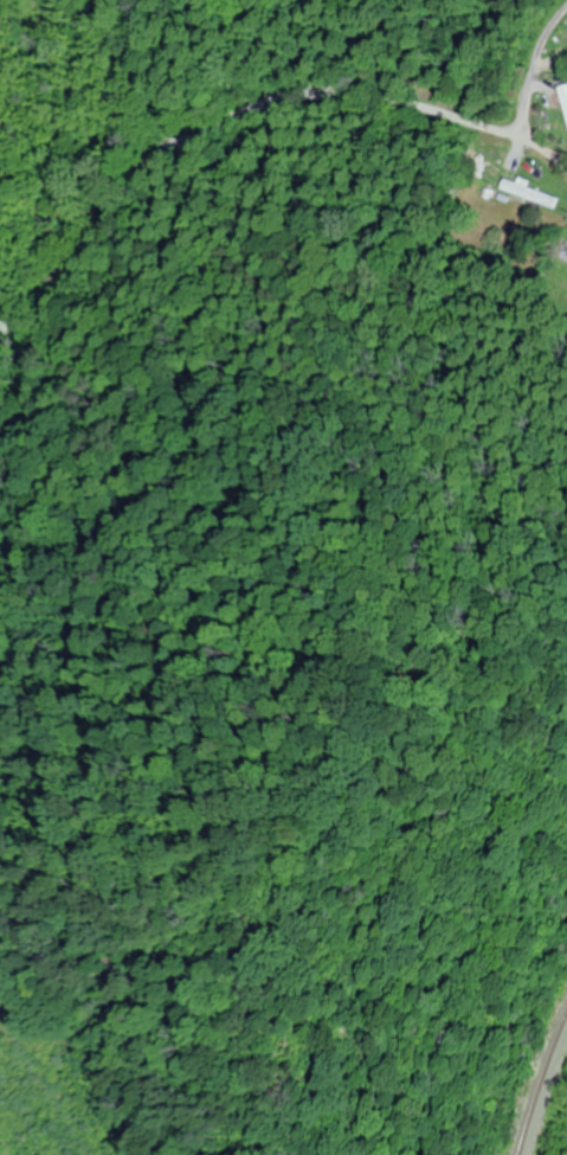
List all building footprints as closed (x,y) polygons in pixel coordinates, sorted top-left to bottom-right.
[(558,87),(566,126),(566,85),(558,87)] [(553,208),(557,198),(526,187),(528,181),(517,178),(516,183),(503,178),(499,190),(553,208)] [(557,260),(566,266),(566,242),(557,260)]
